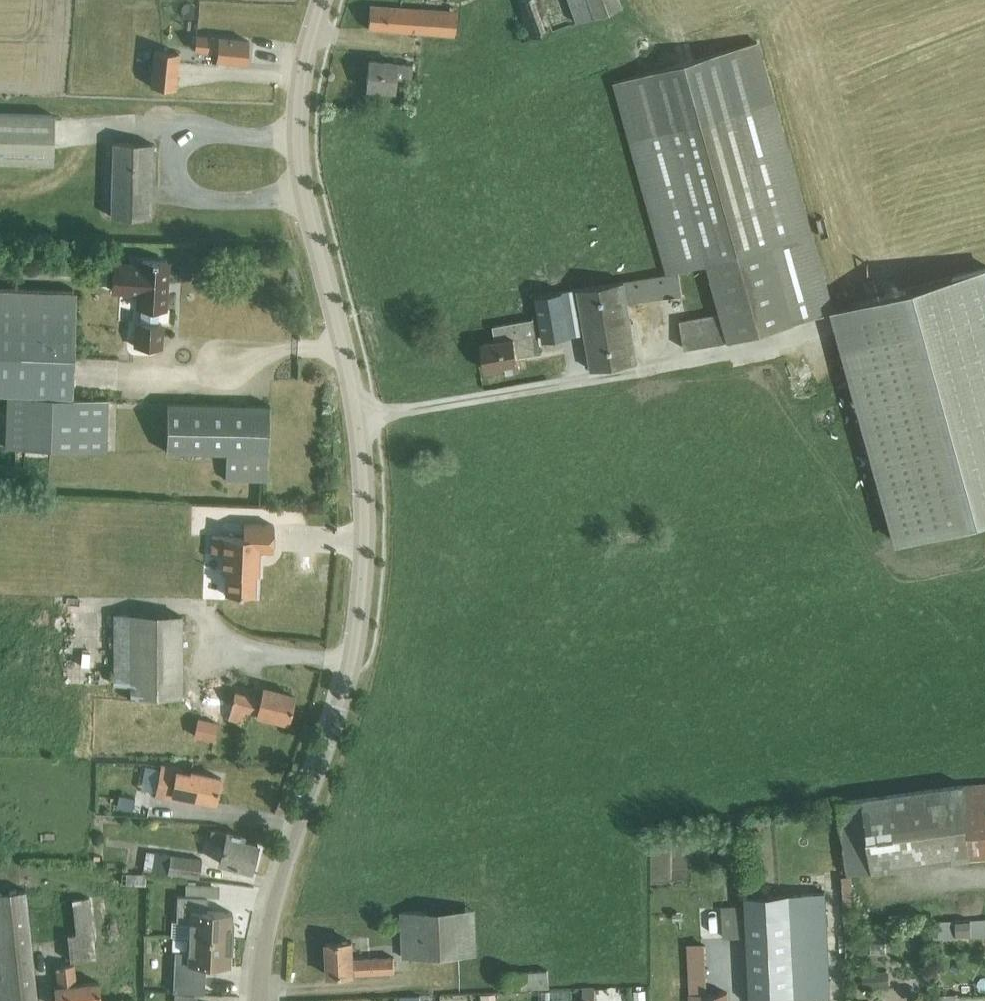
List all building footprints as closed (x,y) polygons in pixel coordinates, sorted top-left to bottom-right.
[(517,0),(524,20),(530,38),(540,35),(538,30),(550,26),(540,0),(517,0)] [(576,22),(591,17),(585,0),(568,0),(576,22)] [(454,11),(368,5),(366,27),(452,34),(454,11)] [(180,32),(181,25),(166,23),(165,31),(180,32)] [(248,40),(218,38),(195,35),(194,50),(216,52),(216,60),(246,63),(248,40)] [(175,52),(155,50),(151,86),(174,88),(177,56),(175,52)] [(366,61),(365,90),(368,90),(368,92),(378,93),(379,90),(390,90),(391,79),(408,80),(409,63),(366,61)] [(773,99),(631,139),(668,272),(707,263),(720,312),(679,320),(684,348),(725,340),(832,311),(773,99)] [(52,164),(53,115),(0,113),(0,162),(52,164)] [(112,142),(110,216),(150,217),(152,143),(112,142)] [(113,266),(112,290),(140,292),(140,308),(139,322),(137,321),(136,345),(160,346),(161,322),(159,322),(159,309),(162,309),(164,261),(142,260),(142,268),(113,266)] [(832,309),(832,311),(838,332),(897,543),(984,519),(984,266),(832,309)] [(581,308),(591,369),(637,362),(627,302),(682,294),(678,271),(562,291),(566,311),(581,308)] [(69,399),(73,293),(0,290),(0,391),(12,392),(11,445),(103,448),(104,400),(69,399)] [(562,291),(536,295),(539,314),(544,340),(570,336),(566,311),(562,291)] [(495,340),(480,343),(485,369),(500,367),(501,372),(520,368),(518,356),(541,352),(535,318),(533,318),(492,325),(495,338),(495,340)] [(166,403),(165,451),(226,453),(225,480),(267,481),(269,406),(166,403)] [(211,535),(211,554),(222,555),(221,573),(225,573),(225,595),(254,596),(255,574),(258,574),(259,551),(272,551),(273,525),(243,523),(243,537),(211,535)] [(208,587),(208,543),(172,543),(172,587),(208,587)] [(129,618),(113,618),(113,684),(129,684),(129,618)] [(221,703),(218,717),(241,723),(244,710),(287,721),(294,696),(263,687),(260,698),(234,691),(230,706),(221,703)] [(197,717),(193,736),(212,740),(217,721),(197,717)] [(183,769),(162,765),(155,795),(199,804),(200,799),(214,802),(220,777),(191,771),(190,773),(183,771),(183,769)] [(962,784),(836,800),(847,873),(967,857),(984,855),(984,783),(962,784)] [(107,794),(101,799),(109,809),(116,804),(107,794)] [(119,794),(117,806),(132,809),(134,797),(119,794)] [(219,862),(250,870),(257,843),(243,840),(244,836),(227,832),(227,833),(211,829),(208,842),(223,845),(219,862)] [(202,859),(155,852),(152,871),(199,878),(202,859)] [(121,871),(121,882),(145,883),(145,872),(121,871)] [(25,888),(0,890),(0,1000),(37,1000),(25,888)] [(747,934),(750,1000),(775,1000),(775,999),(830,997),(825,891),(745,894),(746,910),(747,934)] [(189,922),(188,937),(233,939),(234,923),(231,923),(232,912),(206,910),(207,896),(177,895),(176,921),(189,922)] [(95,957),(89,896),(72,898),(76,932),(67,933),(69,960),(95,957)] [(460,909),(401,911),(402,956),(458,954),(462,954),(460,909)] [(746,910),(722,911),(723,935),(747,934),(746,910)] [(971,918),(955,919),(956,936),(972,936),(971,918)] [(173,977),(172,992),(202,993),(203,978),(204,964),(229,965),(230,954),(232,954),(233,939),(188,937),(187,951),(174,951),(173,977)] [(393,971),(392,954),(354,956),(353,940),(326,941),(328,974),(393,971)] [(75,984),(73,963),(56,965),(58,985),(54,985),(56,1000),(101,1000),(99,981),(75,984)] [(515,971),(500,971),(500,988),(516,988),(516,990),(548,988),(547,969),(515,971)] [(889,970),(863,971),(863,987),(890,985),(889,970)] [(550,989),(541,989),(541,998),(550,998),(550,989)] [(484,991),(484,1000),(495,1000),(495,990),(484,991)] [(633,990),(634,1000),(646,1000),(645,990),(633,990)] [(688,994),(689,1000),(727,1000),(726,992),(688,994)]
